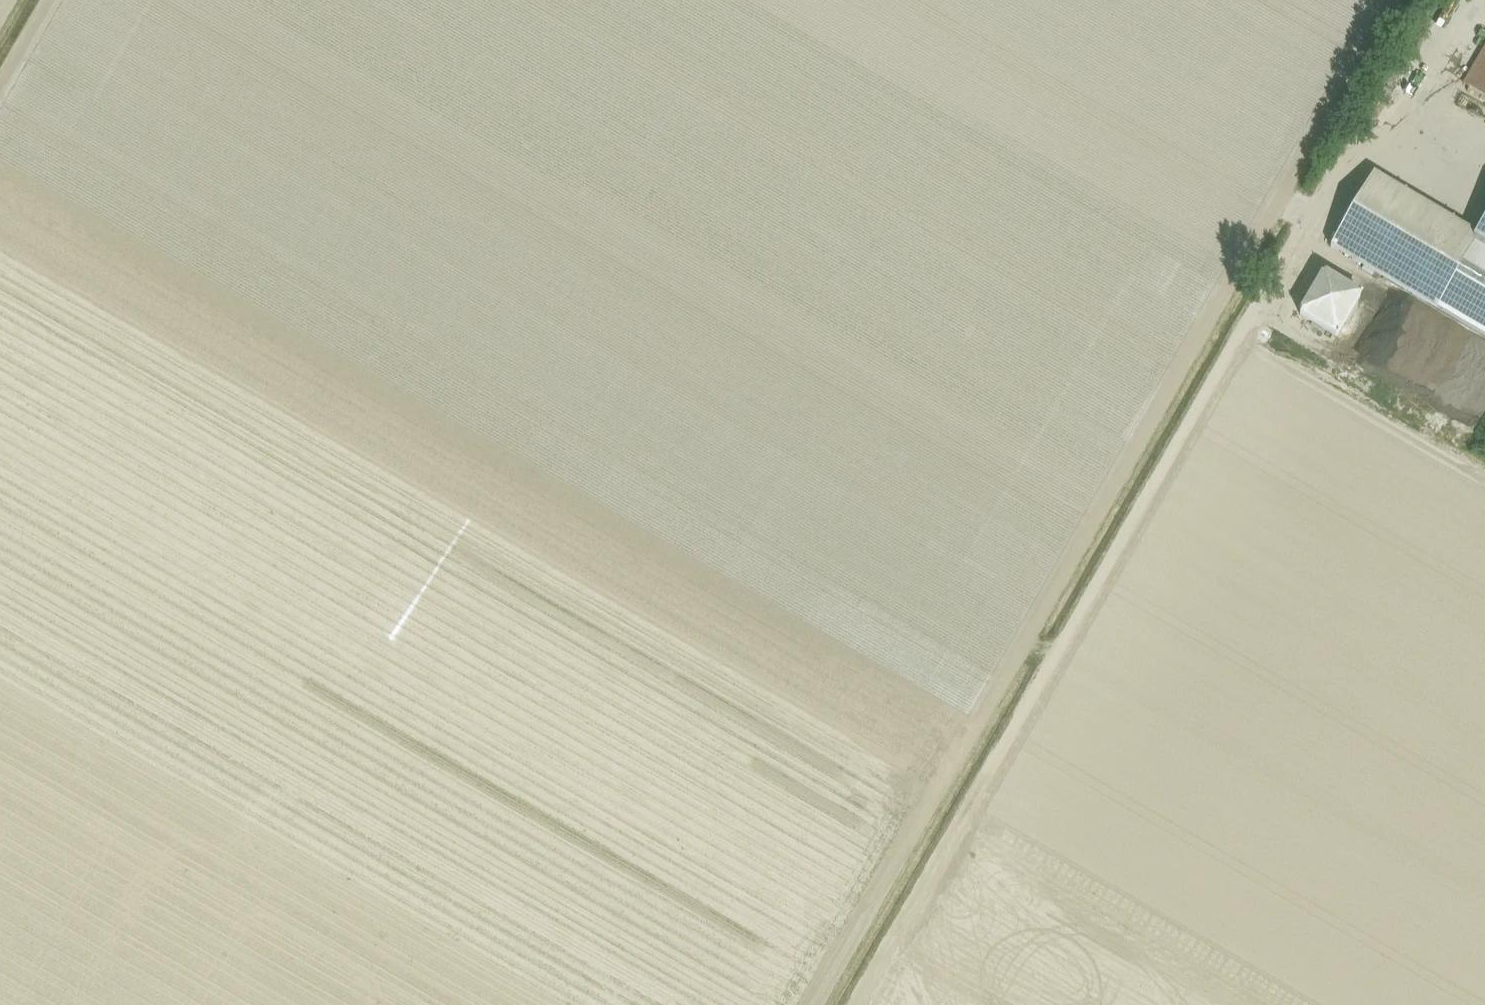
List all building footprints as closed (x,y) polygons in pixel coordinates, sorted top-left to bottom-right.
[(1465,86),(1484,97),(1484,50),(1465,86)] [(1385,185),(1372,177),(1328,251),(1484,344),(1484,244),(1469,234),(1385,185)] [(1469,234),(1484,244),(1484,206),(1469,234)] [(1329,281),(1305,322),(1342,344),(1366,303),(1329,281)]
